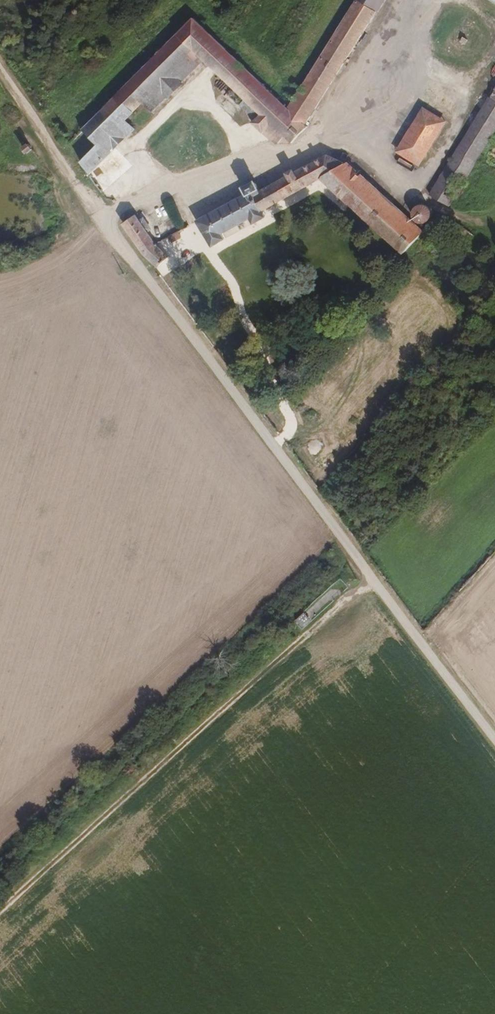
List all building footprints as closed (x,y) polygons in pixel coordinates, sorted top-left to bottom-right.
[(288,108),(192,16),(72,141),(89,173),(112,150),(98,136),(121,112),(128,119),(142,103),(152,113),(199,63),(243,100),(239,105),(254,118),(251,122),(276,144),(283,137),(292,142),(307,127),(306,124),(384,0),(354,0),(288,108)] [(452,40),(460,32),(451,25),(444,33),(452,40)] [(435,188),(459,203),(494,128),(494,85),(435,188)] [(423,163),(448,116),(426,103),(400,149),(423,163)] [(98,136),(112,150),(115,153),(138,129),(128,119),(121,112),(98,136)] [(31,142),(25,147),(29,154),(36,149),(31,142)] [(408,247),(428,227),(353,153),(334,146),(272,177),(264,167),(251,174),(255,185),(207,209),(224,236),(237,229),(235,223),(258,212),(261,217),(276,210),(274,205),(332,175),(408,247)] [(138,205),(127,211),(146,238),(163,252),(167,243),(159,233),(138,205)] [(444,225),(431,240),(436,245),(450,231),(444,225)] [(161,257),(169,268),(174,263),(167,253),(161,257)] [(311,605),(306,599),(299,606),(305,612),(311,605)] [(295,621),(302,629),(312,620),(305,612),(295,621)]
